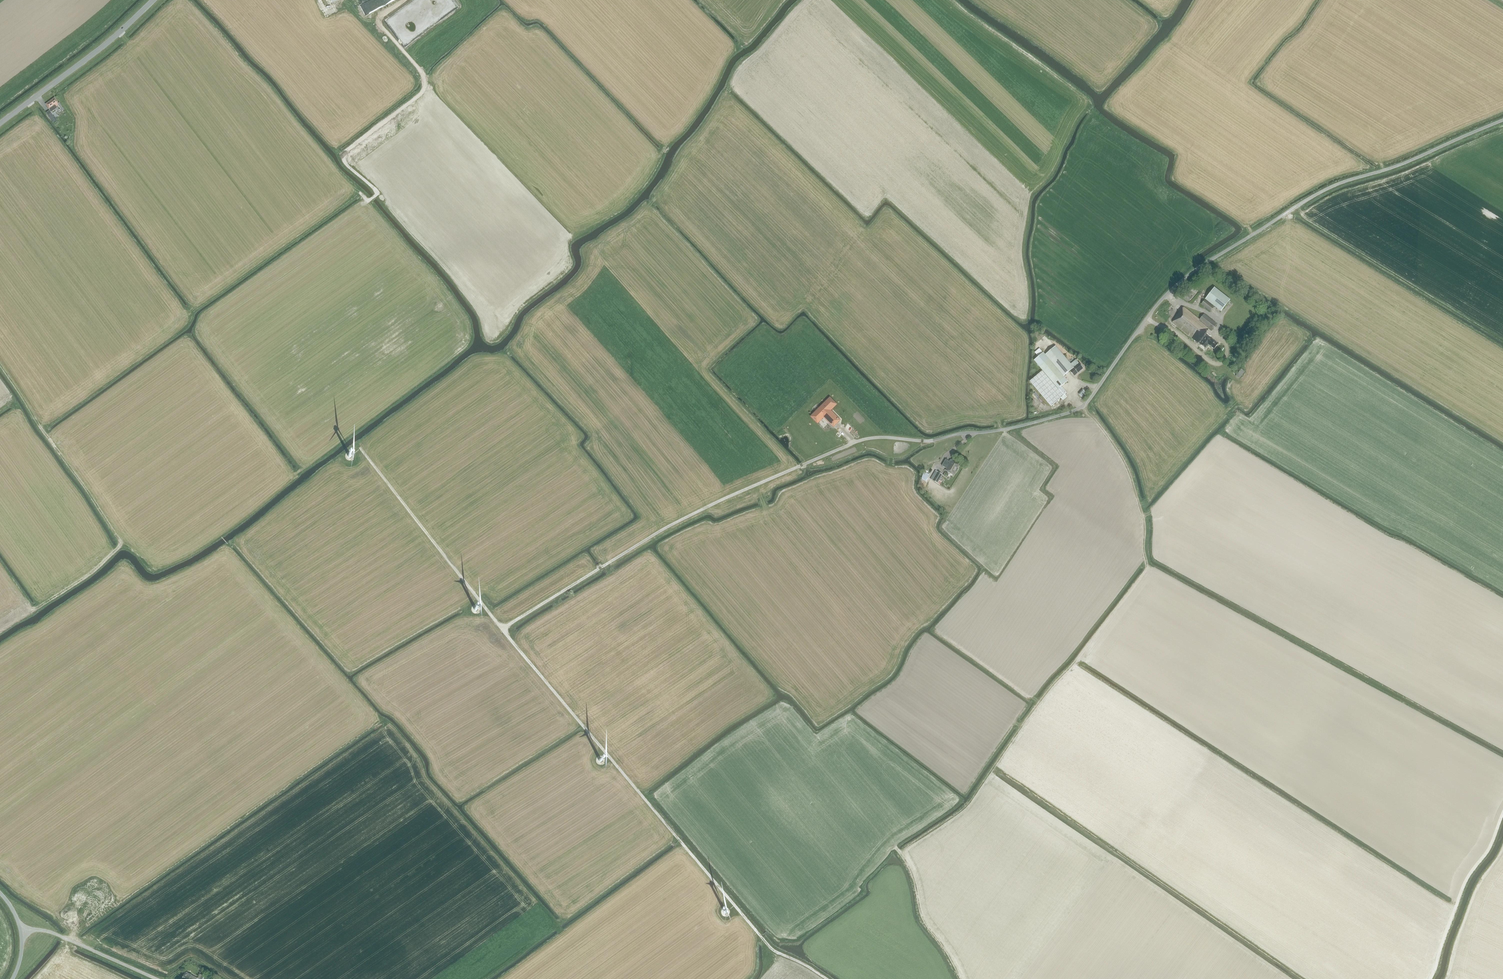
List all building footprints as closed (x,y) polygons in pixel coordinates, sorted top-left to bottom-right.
[(392,2),(391,0),(362,0),(368,13),(392,2)] [(58,104),(57,103),(58,102),(55,98),(46,104),(51,112),(57,108),(56,106),(58,105),(58,104)] [(1205,299),(1221,312),(1230,300),(1214,288),(1205,299)] [(1210,312),(1214,307),(1205,300),(1202,305),(1210,312)] [(1214,349),(1218,345),(1207,336),(1205,335),(1206,332),(1209,328),(1212,331),(1217,324),(1204,314),(1199,320),(1183,307),(1172,322),(1198,343),(1198,342),(1201,344),(1200,345),(1205,348),(1208,344),(1214,349)] [(1038,357),(1034,360),(1044,372),(1031,383),(1050,406),(1060,398),(1062,401),(1067,397),(1064,394),(1066,393),(1061,387),(1067,381),(1064,378),(1065,378),(1063,376),(1070,371),(1074,376),(1083,368),(1076,359),(1071,364),(1055,346),(1045,355),(1043,352),(1043,353),(1039,348),(1035,352),(1038,357)] [(1239,379),(1245,372),(1241,369),(1235,376),(1239,379)] [(833,426),(839,420),(830,411),(836,404),(830,398),(811,417),(817,423),(824,417),(833,426)] [(841,439),(843,436),(837,430),(834,433),(841,439)] [(951,460),(950,462),(946,459),(942,466),(947,469),(945,470),(953,475),(959,465),(951,460)] [(940,485),(941,482),(939,480),(942,475),(936,471),(930,479),(940,485)] [(925,472),(921,479),(926,482),(930,475),(925,472)]
